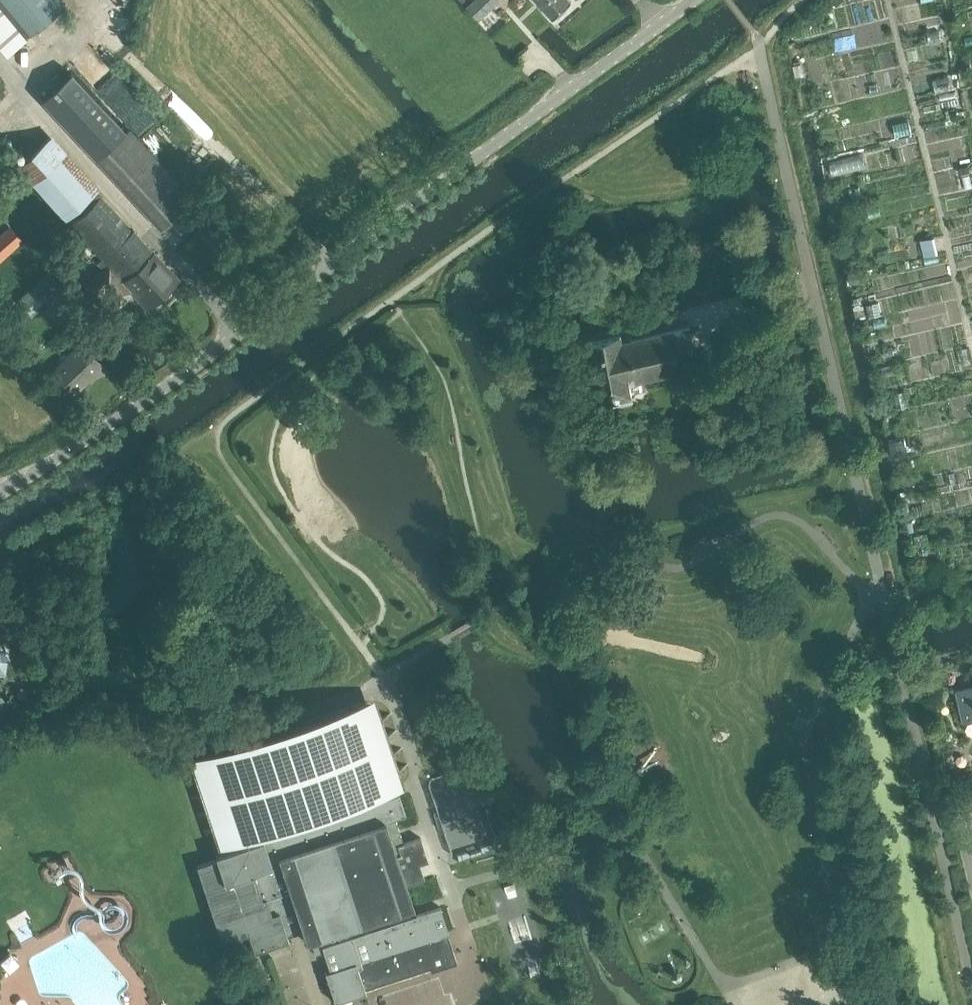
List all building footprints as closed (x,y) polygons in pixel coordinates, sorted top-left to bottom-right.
[(7,0),(0,0),(0,45),(8,54),(36,31),(7,0)] [(36,31),(60,11),(51,0),(7,0),(36,31)] [(470,7),(480,18),(489,10),(480,0),(477,0),(470,7)] [(555,18),(561,12),(573,1),(572,0),(539,0),(555,18)] [(802,61),(794,63),(797,75),(805,73),(802,61)] [(126,132),(72,73),(43,99),(161,228),(194,198),(130,129),(126,132)] [(104,268),(88,284),(97,294),(105,287),(119,302),(132,290),(147,306),(178,277),(134,229),(133,230),(49,137),(20,164),(66,215),(65,216),(102,257),(98,261),(104,268)] [(25,239),(12,225),(0,236),(0,261),(25,239)] [(856,229),(848,230),(850,239),(858,237),(856,229)] [(935,237),(922,240),(925,255),(938,252),(935,237)] [(19,298),(34,315),(64,289),(49,272),(19,298)] [(859,273),(850,274),(851,282),(861,281),(859,273)] [(860,297),(853,299),(857,317),(867,315),(864,302),(862,303),(860,297)] [(699,367),(690,326),(623,342),(621,333),(590,340),(604,402),(632,396),(630,383),(699,367)] [(54,367),(75,390),(103,365),(82,341),(54,367)] [(904,435),(888,438),(892,453),(895,453),(896,456),(908,453),(904,435)] [(15,652),(1,633),(0,633),(0,662),(15,652)] [(956,688),(964,721),(971,719),(971,684),(956,688)] [(7,720),(16,714),(3,692),(0,694),(0,709),(7,720)] [(263,733),(202,753),(208,771),(187,778),(187,779),(208,772),(213,788),(192,795),(193,796),(214,789),(219,805),(198,812),(198,813),(219,806),(225,822),(203,829),(204,830),(225,823),(230,840),(238,838),(240,845),(195,859),(222,941),(249,933),(255,951),(305,935),(307,942),(311,940),(315,953),(324,950),(330,969),(326,971),(336,1001),(365,991),(364,988),(430,966),(431,970),(457,962),(439,908),(389,924),(387,916),(414,907),(407,885),(424,879),(419,864),(428,861),(420,837),(403,843),(395,819),(405,815),(399,794),(386,798),(384,792),(392,789),(386,772),(408,765),(408,764),(386,771),(381,755),(403,748),(403,747),(381,754),(375,738),(397,731),(397,730),(375,737),(370,721),(392,713),(391,713),(369,720),(364,702),(303,721),(298,706),(258,719),(263,733)] [(12,953),(2,962),(9,971),(19,963),(12,953)]
